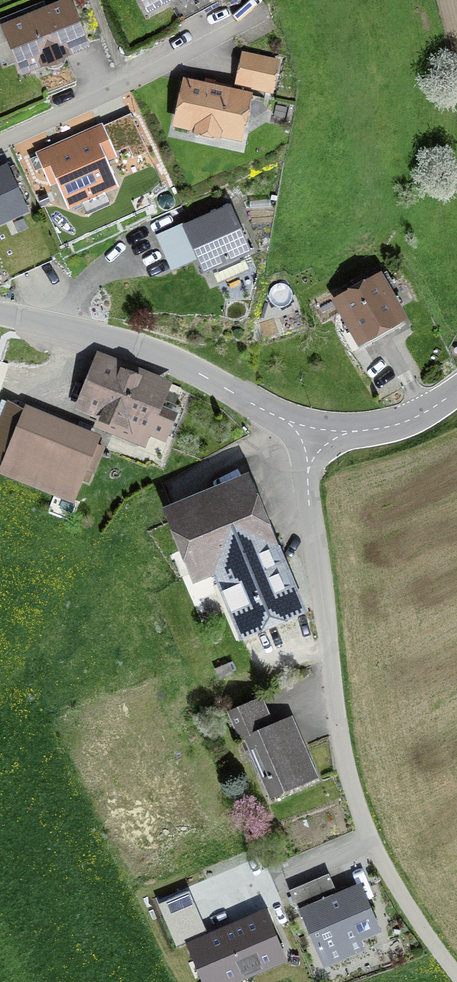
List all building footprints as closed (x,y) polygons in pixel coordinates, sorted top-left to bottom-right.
[(0,21),(0,43),(12,38),(24,69),(81,46),(62,0),(51,0),(0,21)] [(145,9),(162,0),(140,0),(145,9)] [(233,87),(270,96),(277,61),(241,53),(233,87)] [(250,96),(181,80),(170,129),(239,144),(250,96)] [(129,117),(103,129),(116,159),(128,153),(131,159),(145,153),(129,117)] [(105,164),(116,159),(103,129),(101,126),(33,156),(48,188),(54,185),(65,210),(116,187),(105,164)] [(0,167),(0,221),(24,210),(4,165),(0,167)] [(225,204),(180,225),(202,273),(247,252),(225,204)] [(368,258),(326,281),(362,346),(404,323),(368,258)] [(165,385),(100,359),(82,403),(92,407),(88,416),(103,421),(100,428),(139,443),(144,431),(163,438),(172,414),(156,407),(165,385)] [(97,437),(26,410),(3,468),(73,496),(97,437)] [(193,573),(219,562),(265,543),(239,481),(167,511),(193,573)] [(265,543),(219,562),(247,630),(294,611),(272,558),(282,554),(276,539),(265,543)] [(228,664),(215,670),(220,681),(233,675),(228,664)] [(259,701),(222,716),(235,746),(241,744),(258,784),(263,782),(271,800),(315,781),(291,724),(272,732),(259,701)] [(327,878),(291,893),(301,918),(307,916),(322,952),(373,930),(356,888),(335,897),(327,878)] [(163,917),(176,947),(207,934),(195,904),(163,917)] [(197,946),(212,981),(223,981),(282,957),(265,917),(197,946)]
